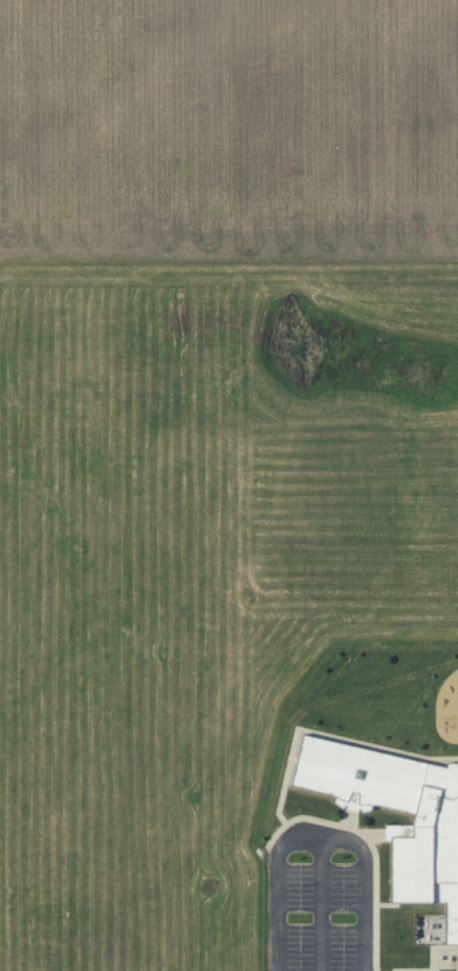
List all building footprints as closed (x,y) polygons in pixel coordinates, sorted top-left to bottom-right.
[(453,764),(454,764),(306,743),(300,791),(356,799),(356,797),(363,795),(365,807),(423,814),(421,830),(389,825),(394,849),(403,850),(396,901),(453,909),(448,943),(457,945),(457,765),(453,764)]
